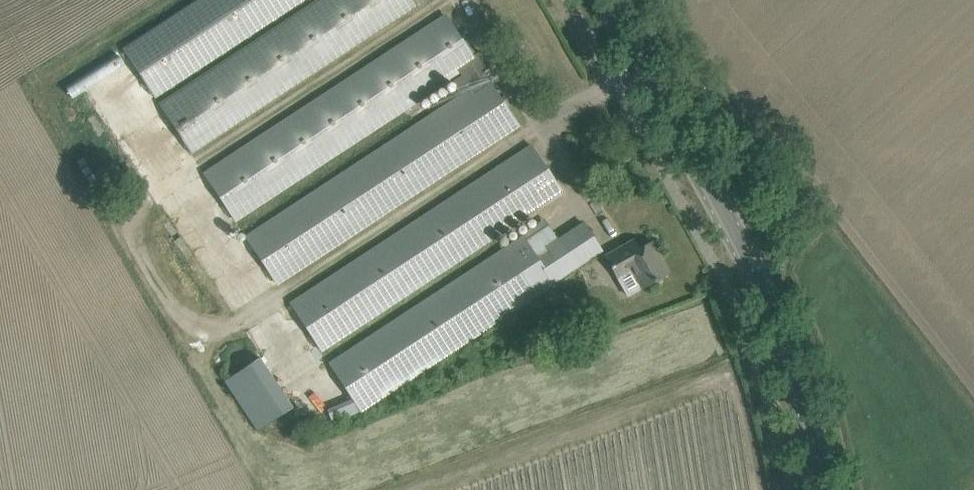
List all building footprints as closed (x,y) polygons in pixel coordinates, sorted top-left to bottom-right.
[(123,48),(155,97),(303,0),(197,0),(123,48)] [(192,153),(423,0),(317,0),(160,103),(192,153)] [(240,219),(248,233),(244,235),(249,241),(278,285),(502,136),(518,125),(491,84),(499,79),(480,51),(472,56),(445,15),(205,176),(236,221),(240,219)] [(323,351),(546,203),(562,192),(531,145),(292,304),(323,351)] [(361,409),(585,261),(601,250),(583,222),(535,254),(523,236),(331,364),(361,409)] [(643,287),(651,282),(668,272),(651,242),(640,248),(634,239),(606,256),(619,277),(628,296),(643,287)] [(258,429),(293,407),(260,356),(226,379),(258,429)] [(333,422),(358,413),(353,399),(328,408),(333,422)]
